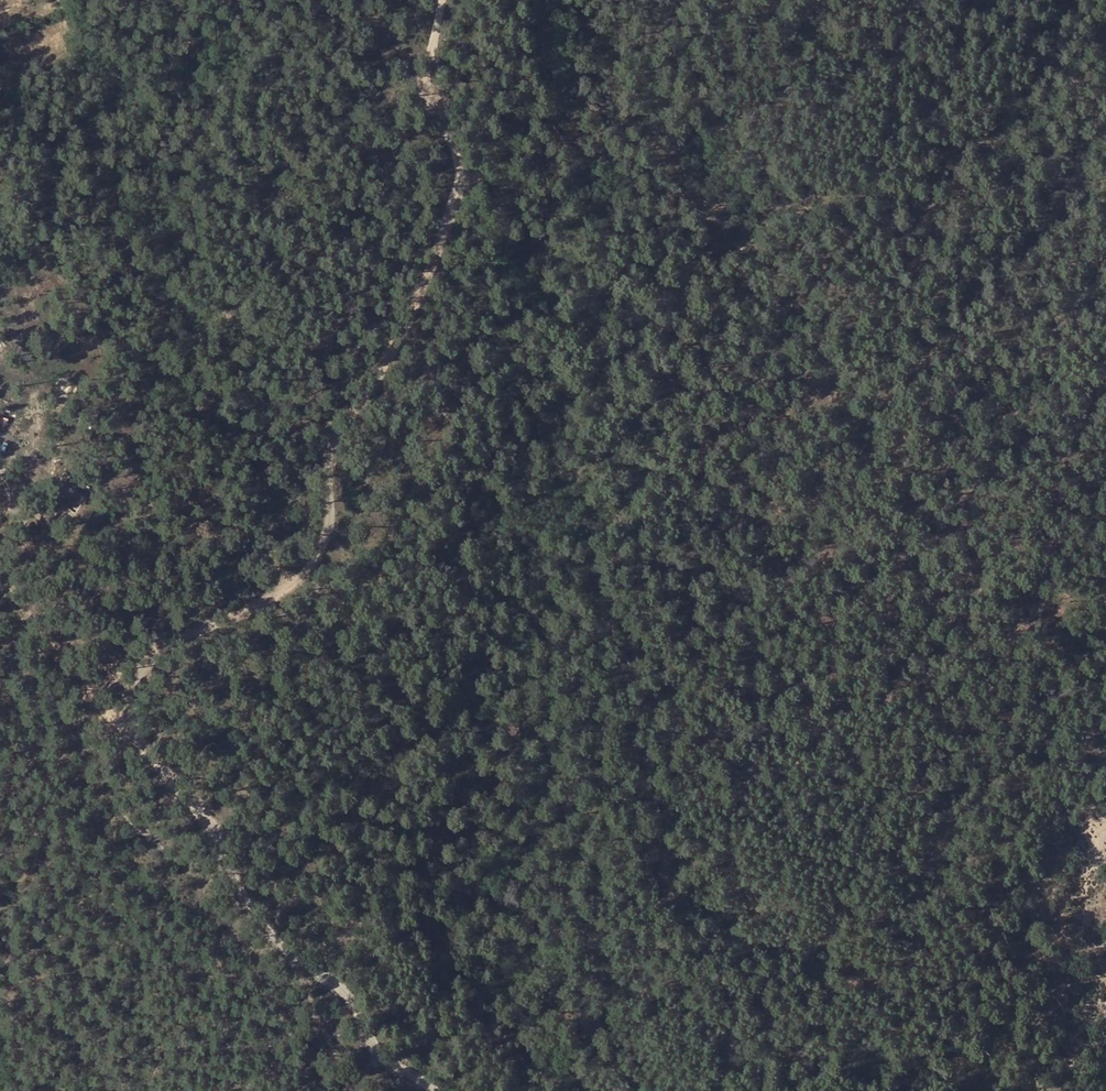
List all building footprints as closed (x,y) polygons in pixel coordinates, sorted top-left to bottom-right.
[(80,493),(60,480),(54,490),(74,503),(80,493)]
